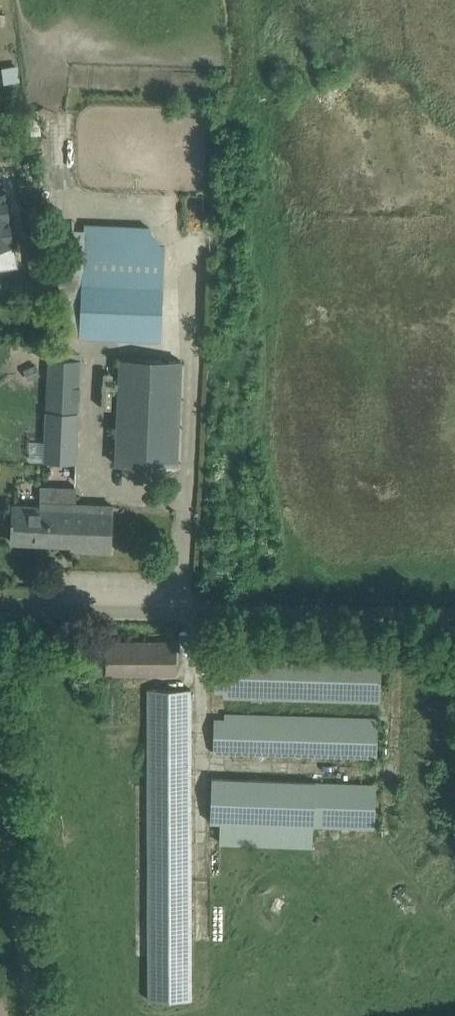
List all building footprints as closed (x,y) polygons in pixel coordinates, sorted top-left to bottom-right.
[(19,65),(3,67),(5,83),(20,81),(19,65)] [(15,241),(8,193),(0,194),(0,243),(15,241)] [(22,211),(30,264),(49,261),(41,208),(22,211)] [(162,247),(149,227),(85,224),(84,228),(61,227),(56,326),(80,327),(80,336),(160,339),(164,248),(162,247)] [(18,276),(17,258),(0,258),(0,276),(18,276)] [(178,467),(183,360),(119,357),(114,464),(178,467)] [(77,463),(81,360),(49,358),(45,461),(77,463)] [(112,552),(115,504),(76,502),(76,489),(42,487),(41,506),(14,505),(14,518),(12,518),(12,522),(13,522),(12,542),(72,544),(72,550),(112,552)] [(176,673),(176,642),(108,642),(108,672),(176,673)] [(381,703),(382,663),(216,658),(215,692),(225,692),(225,698),(381,703)] [(194,696),(194,691),(191,691),(191,689),(148,688),(148,717),(191,718),(191,696),(194,696)] [(378,757),(379,717),(225,713),(225,719),(214,718),(213,752),(378,757)] [(188,999),(191,718),(148,717),(144,999),(188,999)] [(375,828),(377,784),(212,778),(211,822),(220,822),(219,843),(313,847),(313,825),(375,828)]
